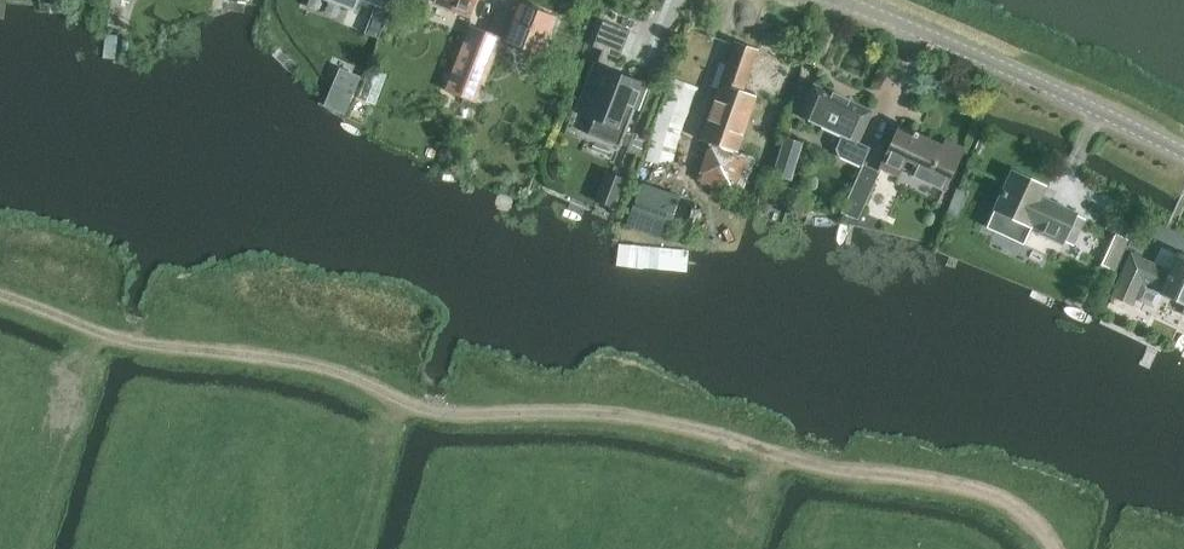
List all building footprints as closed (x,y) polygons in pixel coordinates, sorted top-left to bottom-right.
[(354,10),(358,0),(328,0),(354,10)] [(376,5),(365,32),(379,38),(390,10),(394,0),(362,0),(376,5)] [(475,0),(436,0),(435,2),(469,15),(475,0)] [(540,53),(554,17),(520,3),(506,40),(540,53)] [(621,147),(646,83),(614,71),(630,31),(603,21),(593,46),(603,50),(579,112),(594,118),(588,134),(621,147)] [(476,101),(501,38),(471,26),(447,89),(476,101)] [(700,139),(707,141),(737,152),(741,141),(757,95),(743,90),(758,49),(735,41),(712,107),(704,129),(700,139)] [(362,76),(340,67),(330,90),(352,99),(362,76)] [(847,105),(830,97),(832,93),(815,85),(800,116),(842,135),(836,147),(840,156),(862,167),(863,164),(871,147),(857,141),(871,111),(849,101),(847,105)] [(669,94),(661,113),(685,120),(692,104),(669,94)] [(914,132),(899,126),(881,166),(899,175),(906,159),(915,163),(911,173),(945,188),(964,148),(945,140),(942,146),(926,138),(925,141),(916,137),(919,132),(915,130),(914,132)] [(654,132),(646,160),(660,164),(660,163),(666,165),(667,160),(672,161),(678,140),(654,132)] [(801,143),(784,138),(773,173),(790,178),(801,143)] [(707,141),(694,178),(744,196),(757,159),(737,152),(707,141)] [(859,220),(880,172),(863,164),(862,167),(843,213),(859,220)] [(615,208),(627,178),(606,171),(595,200),(615,208)] [(1063,243),(1077,213),(1041,196),(1046,186),(1012,171),(995,209),(987,227),(1024,243),(1030,228),(1063,243)] [(1116,233),(1102,265),(1116,271),(1131,240),(1116,233)] [(1112,296),(1132,305),(1142,282),(1162,291),(1161,293),(1183,303),(1183,255),(1179,253),(1170,274),(1163,271),(1164,268),(1131,253),(1112,296)]
